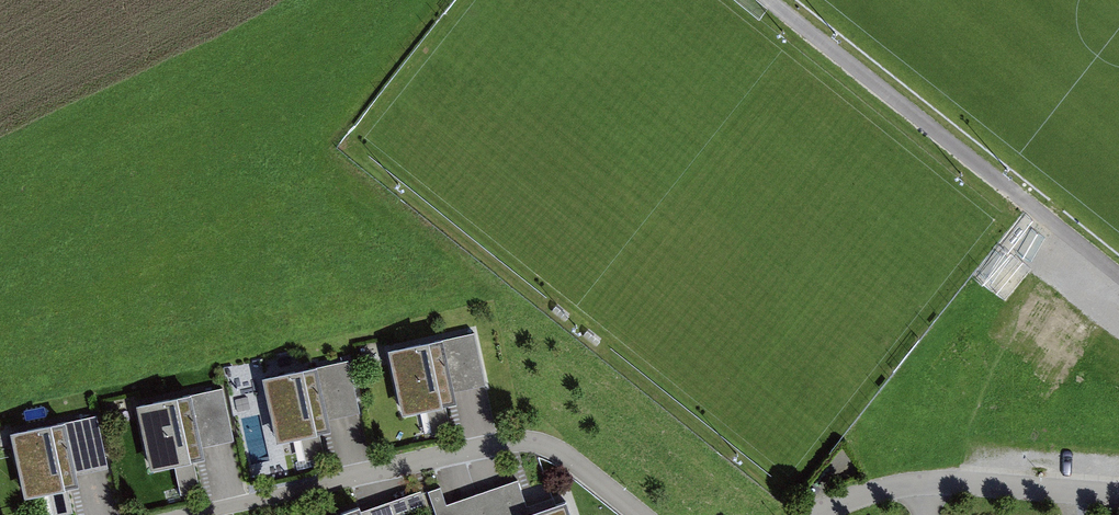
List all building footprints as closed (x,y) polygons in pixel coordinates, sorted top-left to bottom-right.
[(475,334),(388,352),(402,418),(457,406),(455,393),(486,387),(475,334)] [(349,362),(263,380),(277,445),(332,434),(329,422),(360,415),(349,362)] [(224,388),(136,407),(150,473),(206,462),(203,448),(235,442),(224,388)] [(97,417),(11,436),(25,501),(80,489),(77,477),(109,470),(97,417)] [(566,505),(557,508),(554,499),(527,508),(518,481),(478,495),(485,514),(570,514),(566,505)] [(478,495),(446,505),(441,489),(429,493),(436,514),(485,514),(478,495)] [(338,514),(402,514),(425,507),(420,493),(361,513),(359,508),(338,514)]
